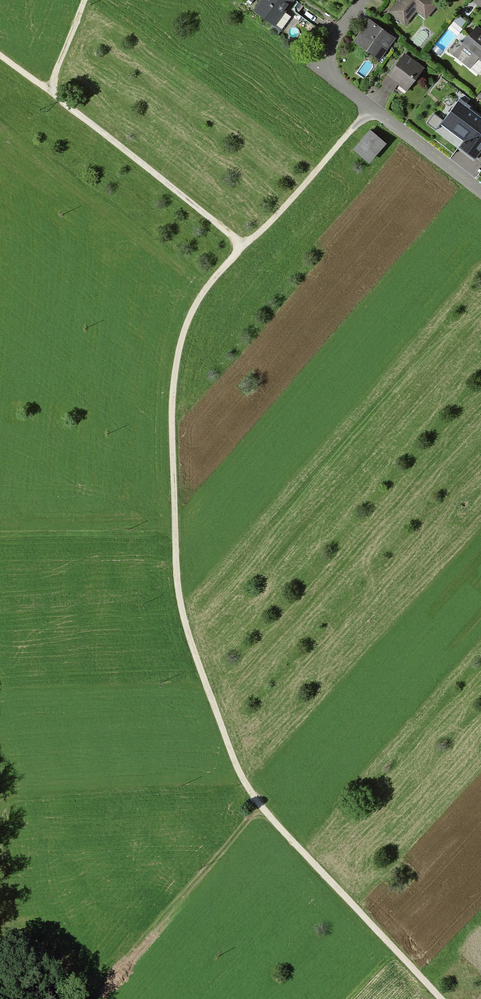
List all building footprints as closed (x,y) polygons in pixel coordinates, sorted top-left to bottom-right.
[(254,11),(276,27),(295,0),(261,0),(254,11)] [(435,0),(402,0),(391,14),(408,27),(418,14),(427,21),(441,5),(435,0)] [(398,40),(371,21),(355,43),(382,62),(398,40)] [(462,41),(451,54),(472,71),(480,61),(480,29),(479,27),(465,44),(462,41)] [(425,72),(405,56),(382,85),(394,94),(400,87),(408,93),(425,72)] [(458,103),(443,124),(466,140),(461,146),(475,157),(480,149),(480,119),(458,103)] [(389,145),(372,131),(355,151),(372,165),(389,145)]
